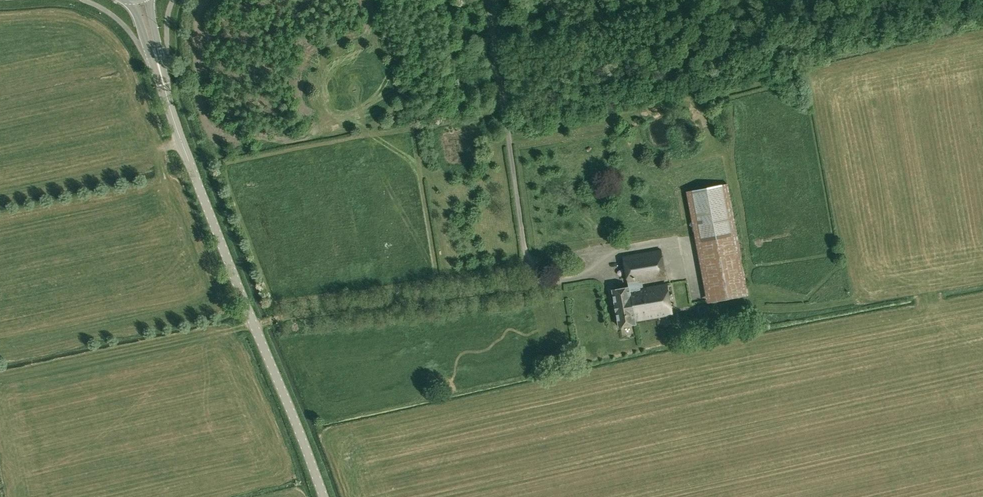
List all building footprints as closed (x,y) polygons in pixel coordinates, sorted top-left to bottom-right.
[(728,183),(692,189),(713,298),(748,291),(743,262),(728,183)] [(623,256),(629,287),(629,286),(636,321),(673,314),(668,283),(644,287),(643,283),(667,279),(661,249),(623,256)] [(629,286),(629,287),(612,290),(619,326),(636,323),(636,321),(629,286)]
